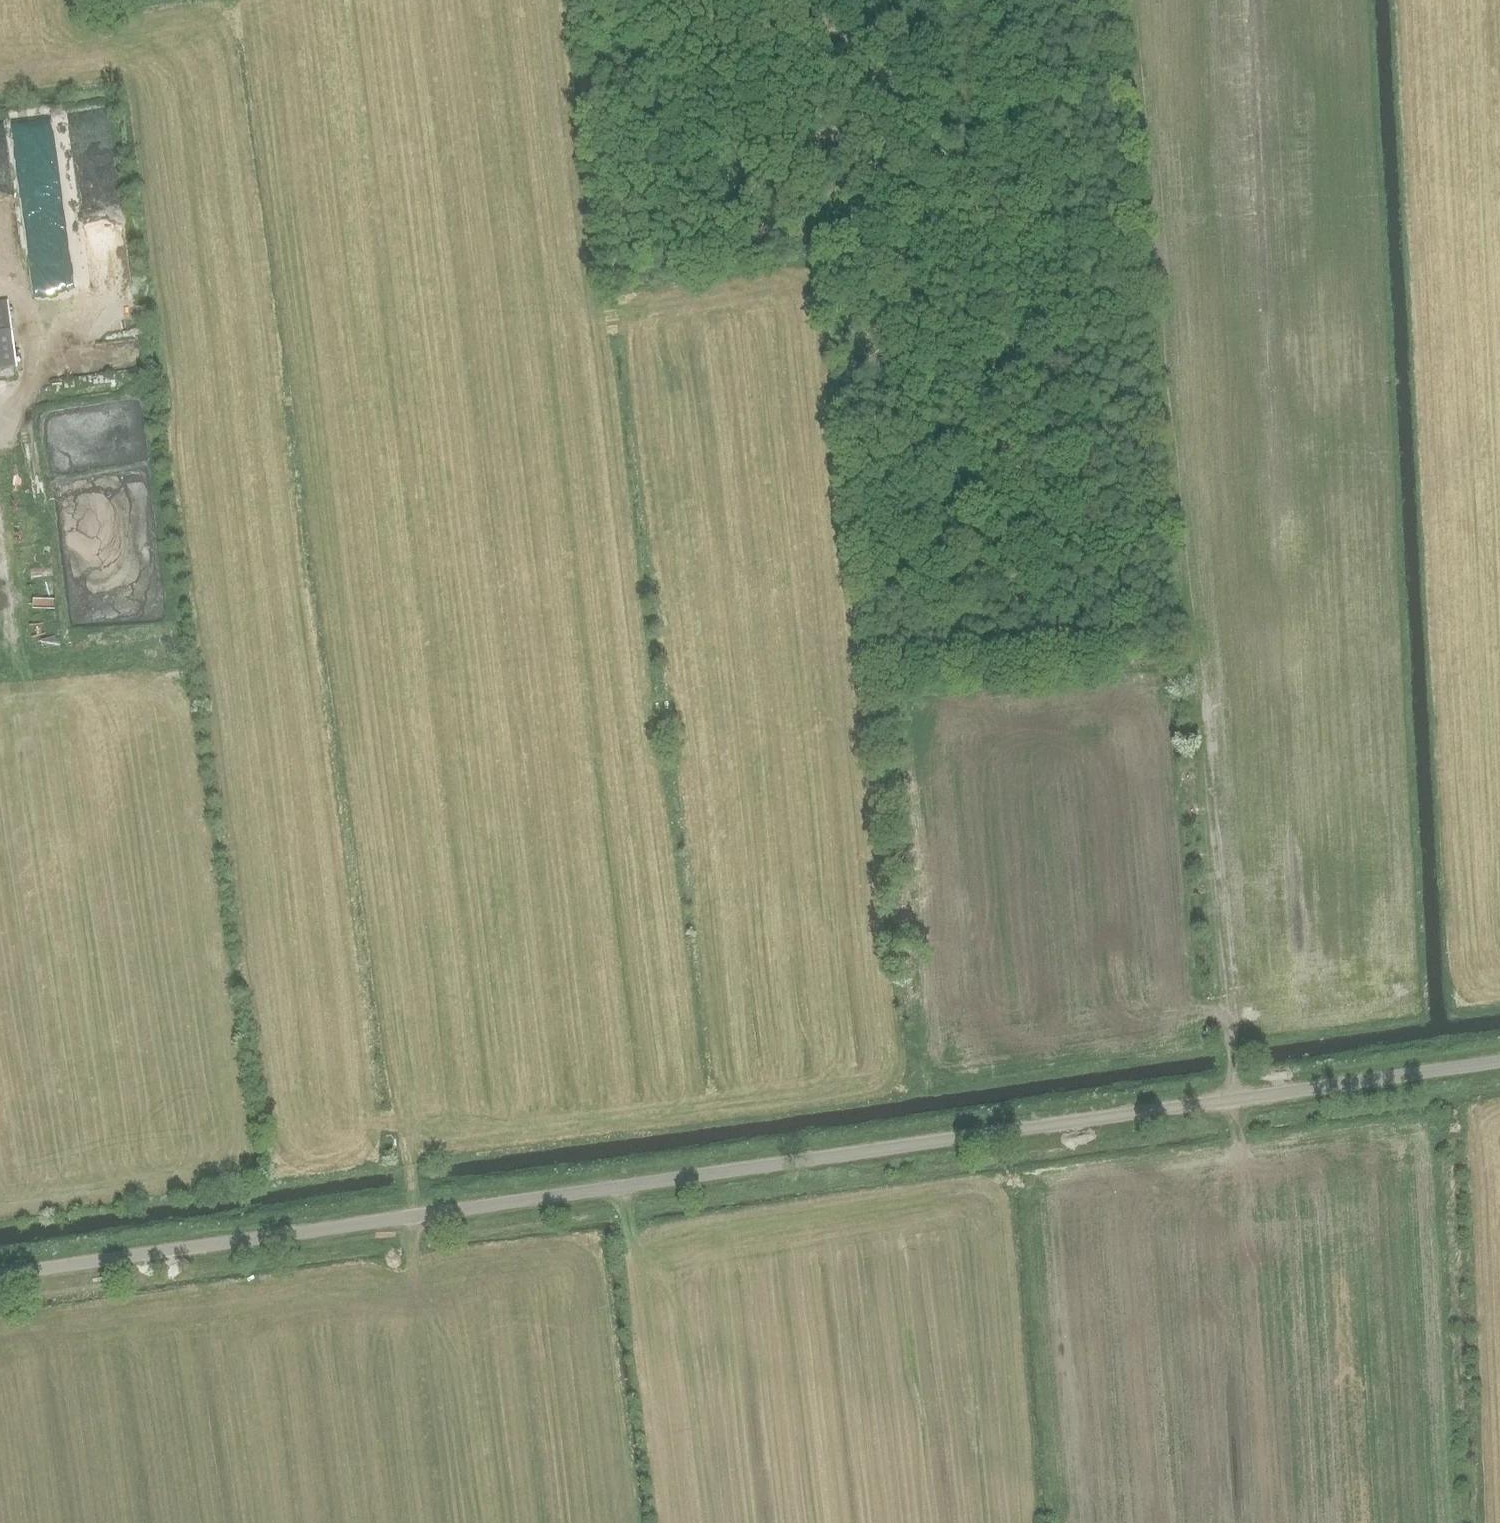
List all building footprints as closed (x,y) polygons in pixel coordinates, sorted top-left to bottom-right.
[(17,367),(8,304),(0,305),(0,369),(17,367)]
